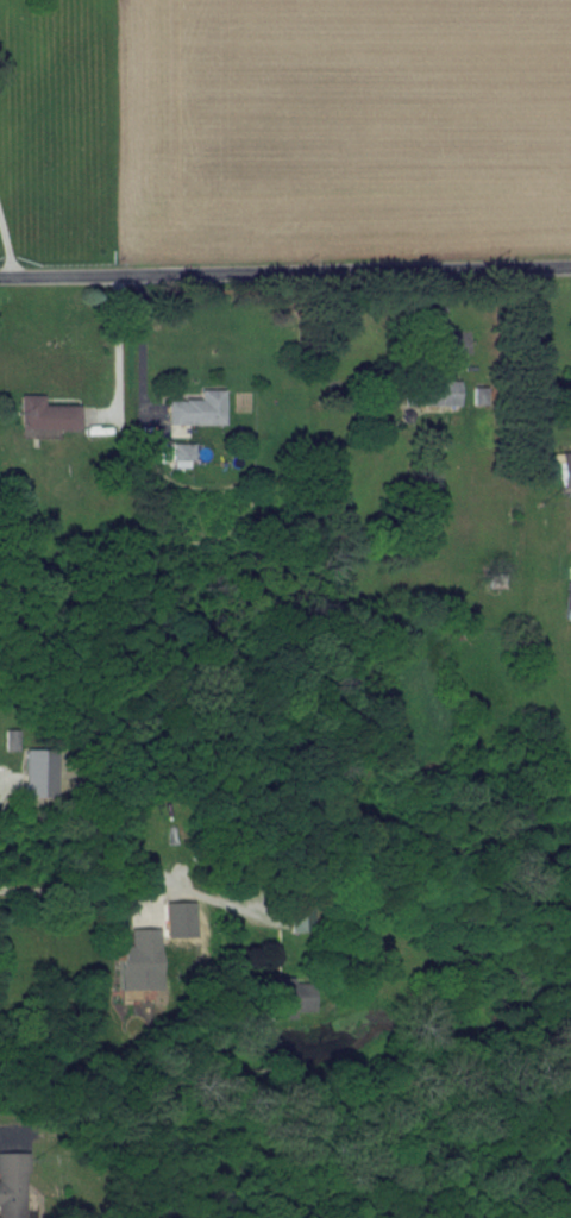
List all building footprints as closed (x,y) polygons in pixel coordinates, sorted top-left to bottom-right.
[(458,406),(459,382),(415,380),(414,392),(422,392),(422,405),(458,406)] [(472,406),(485,406),(486,388),(472,388),(472,406)] [(222,390),(199,390),(199,400),(167,401),(167,425),(223,424),(222,390)] [(41,405),(42,396),(19,396),(19,430),(77,431),(78,406),(41,405)] [(190,444),(170,444),(170,468),(190,468),(190,444)] [(570,487),(570,454),(559,454),(559,487),(570,487)] [(24,798),(55,798),(54,750),(23,751),(24,798)] [(312,932),(313,906),(291,906),(290,932),(312,932)] [(117,991),(158,990),(156,929),(128,930),(128,946),(116,947),(117,991)] [(291,978),(271,979),(272,1019),(292,1019),(291,1012),(311,1011),(311,988),(292,989),(291,978)] [(25,1217),(24,1154),(0,1154),(0,1217),(25,1217)]
